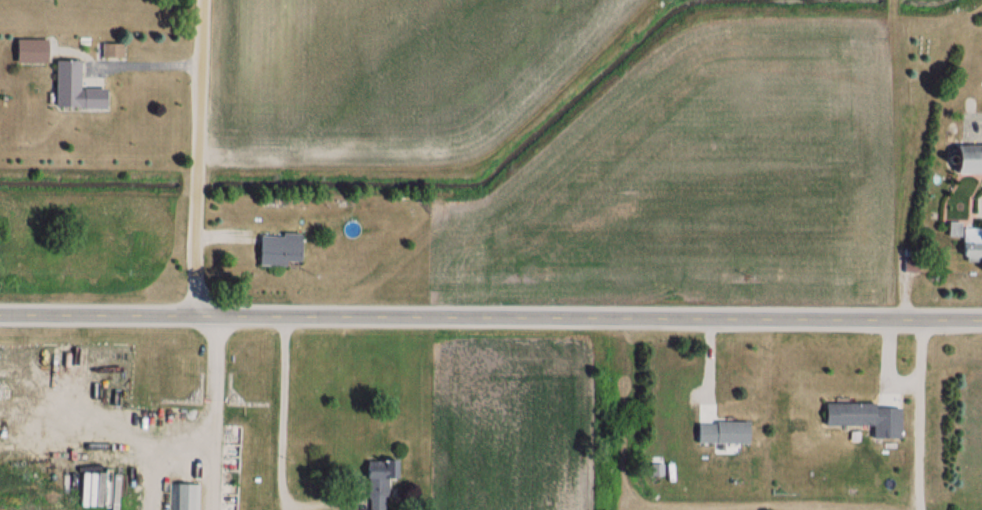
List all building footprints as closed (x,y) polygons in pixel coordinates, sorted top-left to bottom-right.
[(102,57),(124,57),(124,44),(102,44),(102,57)] [(80,61),(55,61),(55,108),(104,108),(104,89),(79,89),(80,61)] [(953,146),(953,174),(981,174),(981,146),(953,146)] [(962,229),(962,262),(981,262),(981,229),(962,229)] [(259,234),(258,266),(287,267),(287,262),(300,263),(301,235),(259,234)] [(873,426),(873,439),(899,439),(899,405),(824,405),(824,426),(873,426)] [(748,443),(748,422),(698,422),(698,443),(748,443)] [(369,460),(369,509),(388,509),(388,479),(398,479),(398,460),(369,460)] [(203,484),(176,484),(176,509),(203,509),(203,484)]
